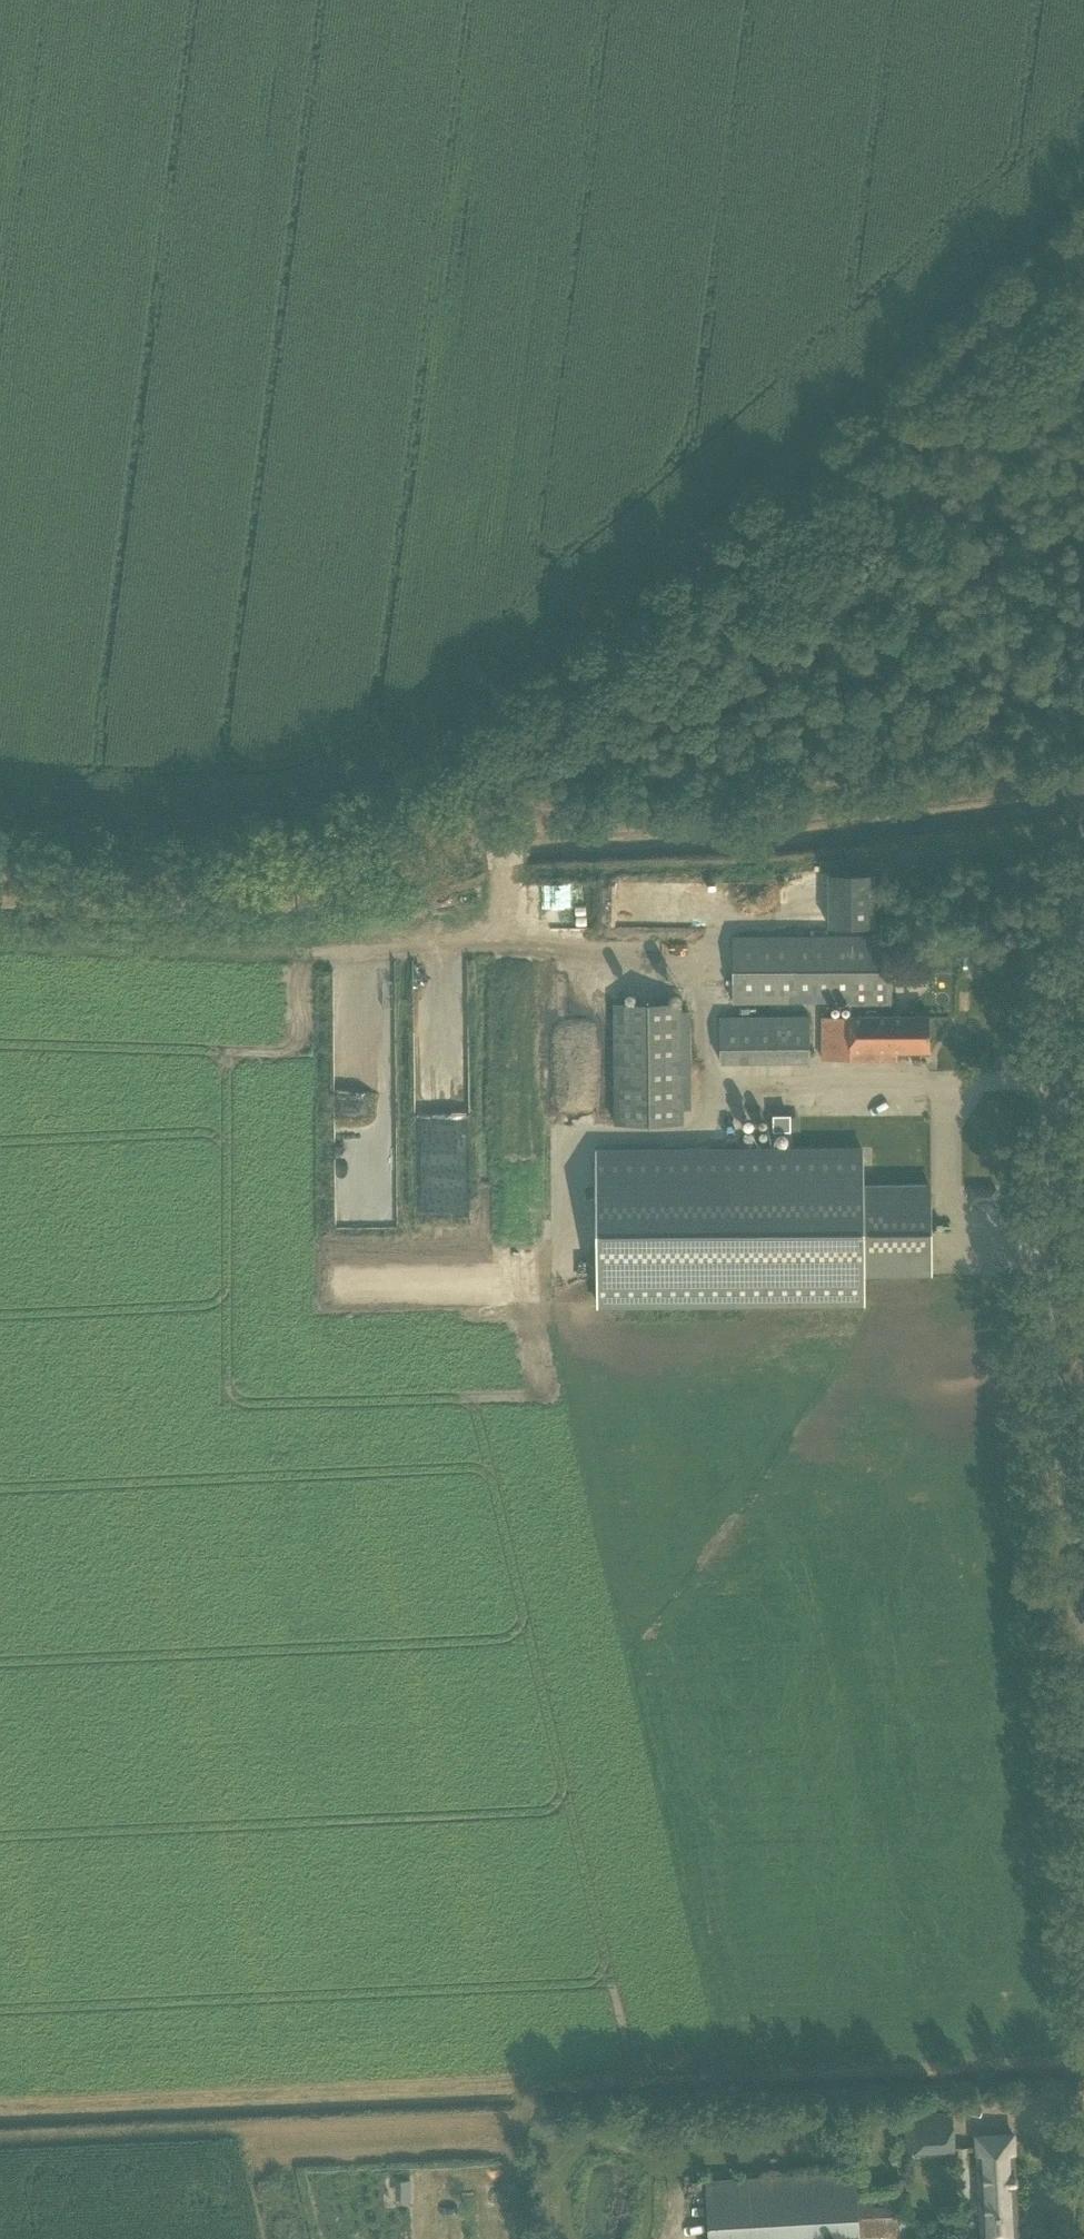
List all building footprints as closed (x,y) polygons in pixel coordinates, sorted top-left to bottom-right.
[(733,935),(732,1003),(851,1002),(851,1005),(892,1004),(892,936),(886,936),(733,935)] [(909,955),(895,967),(907,982),(921,970),(909,955)] [(614,1003),(614,1124),(684,1124),(684,1003),(614,1003)] [(810,1015),(719,1016),(720,1062),(810,1061),(810,1015)] [(822,1016),(822,1059),(875,1059),(897,1059),(897,1051),(930,1051),(930,1016),(891,1016),(851,1016),(822,1016)] [(773,1114),(773,1131),(791,1131),(790,1114),(773,1114)] [(730,1153),(597,1154),(598,1302),(732,1301),(865,1300),(865,1272),(932,1271),(931,1187),(864,1187),(864,1152),(730,1153)] [(904,2114),(907,2152),(954,2149),(952,2112),(904,2114)] [(977,2136),(982,2236),(1018,2235),(1013,2134),(977,2136)] [(709,2238),(836,2238),(860,2238),(860,2236),(912,2233),(910,2194),(858,2198),(856,2172),(705,2181),(709,2238)]
